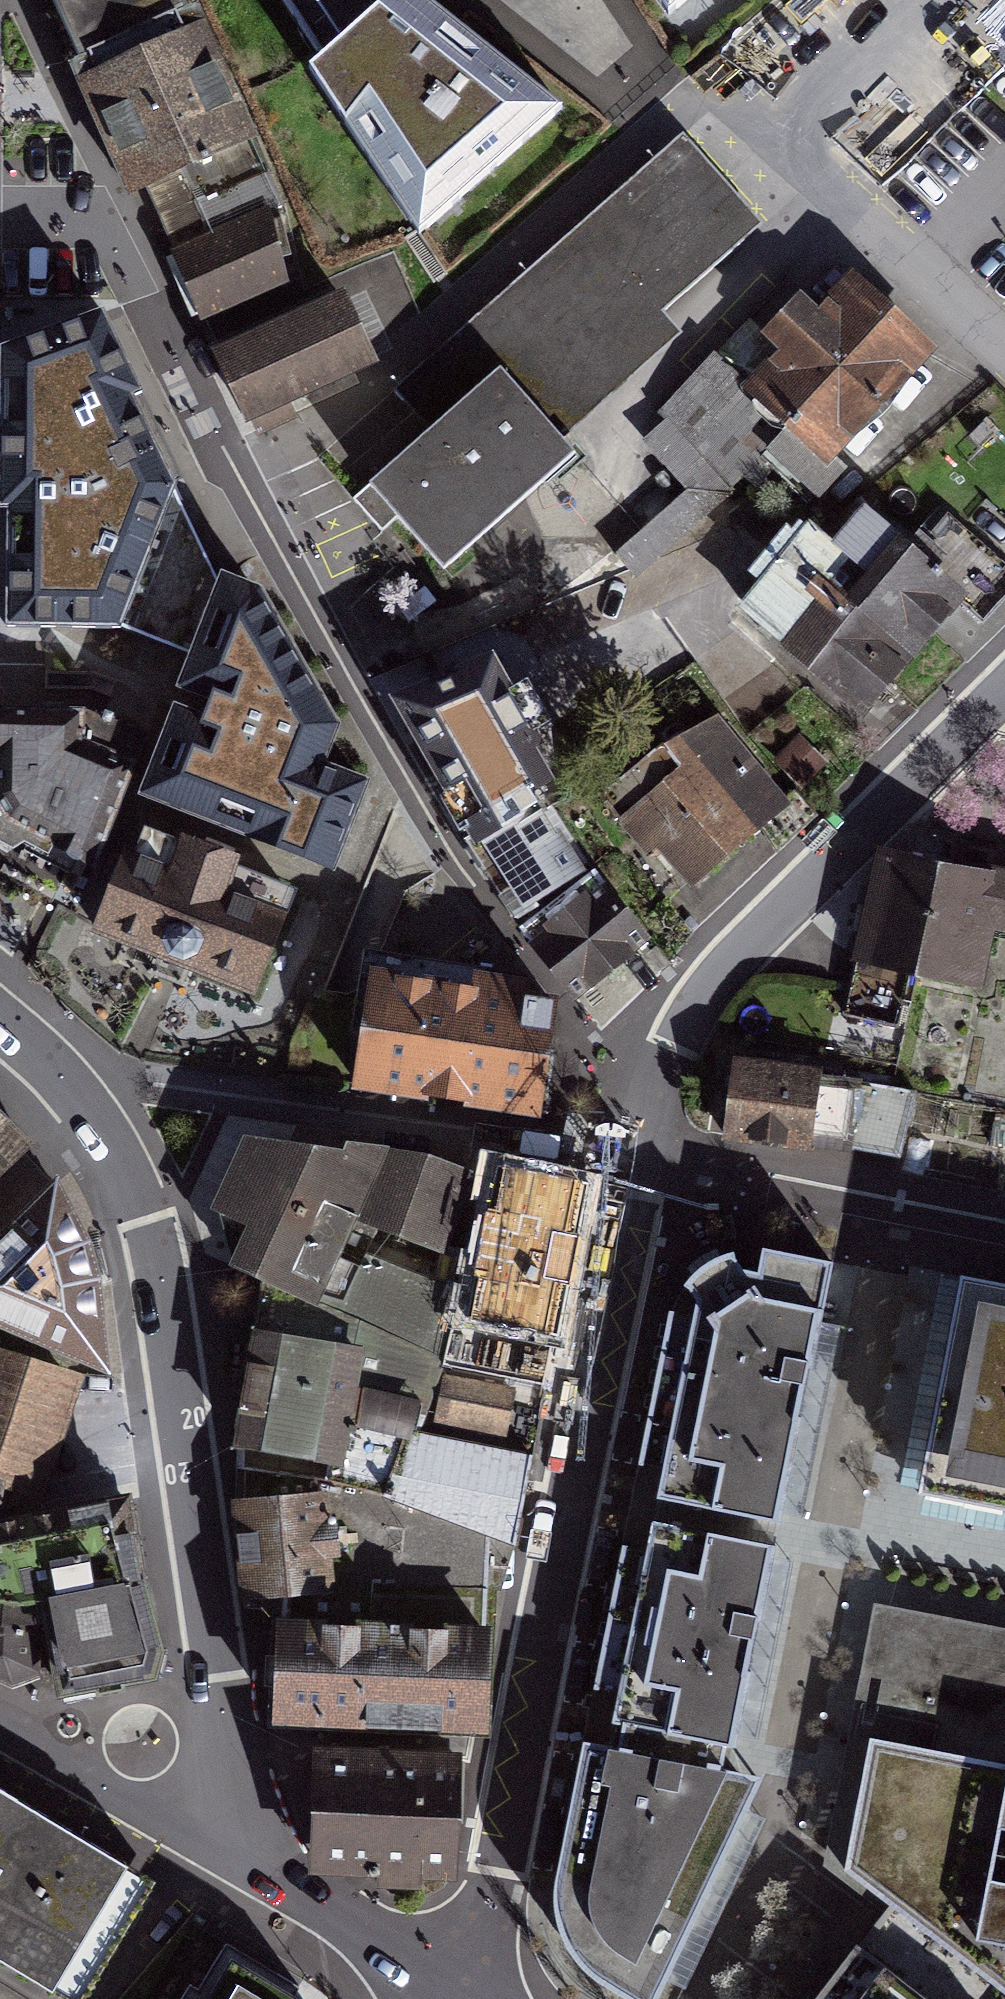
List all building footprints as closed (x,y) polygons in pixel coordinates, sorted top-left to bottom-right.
[(46,22),(91,124),(129,208),(250,155),(182,0),(36,0),(46,22)] [(419,251),(565,128),(408,0),(259,0),(419,251)] [(703,0),(666,0),(680,22),(703,0)] [(684,147),(391,406),(425,444),(365,496),(380,513),(396,530),(441,581),(577,461),(566,448),(681,346),(664,326),(764,237),(684,147)] [(273,218),(171,263),(200,329),(302,284),(273,218)] [(837,485),(940,372),(847,288),(744,400),(837,485)] [(341,297),(209,357),(246,438),(378,377),(341,297)] [(197,662),(138,824),(335,897),(367,799),(331,788),(336,774),(344,751),(265,610),(221,596),(204,561),(177,505),(103,322),(4,357),(5,477),(15,477),(4,649),(120,651),(127,633),(197,662)] [(669,410),(643,433),(687,483),(613,546),(637,574),(737,489),(669,410)] [(746,621),(848,722),(879,690),(921,649),(961,609),(859,508),(746,621)] [(0,712),(0,847),(88,889),(146,733),(88,714),(0,712)] [(655,857),(697,904),(756,852),(788,824),(707,731),(615,812),(655,857)] [(799,740),(774,766),(803,793),(828,767),(799,740)] [(536,802),(467,849),(519,927),(589,880),(536,802)] [(140,843),(98,954),(254,1013),(296,901),(140,843)] [(873,845),(864,895),(853,960),(981,982),(990,928),(1004,931),(1004,868),(873,845)] [(598,889),(528,943),(577,1007),(593,995),(647,954),(598,889)] [(540,1123),(557,1005),(371,979),(354,1096),(446,1109),(540,1123)] [(821,1062),(734,1051),(723,1131),(810,1142),(821,1062)] [(0,1107),(0,1171),(35,1141),(0,1107)] [(448,1251),(470,1165),(437,1158),(233,1114),(221,1146),(203,1191),(236,1209),(222,1246),(264,1267),(319,1294),(355,1210),(448,1251)] [(595,1173),(485,1146),(448,1362),(551,1382),(572,1297),(595,1173)] [(57,1165),(0,1225),(0,1321),(112,1369),(107,1269),(57,1165)] [(767,1532),(826,1270),(732,1251),(705,1262),(685,1279),(643,1501),(767,1532)] [(947,1262),(909,1474),(1004,1491),(1004,1273),(947,1262)] [(319,1294),(264,1267),(256,1314),(334,1329),(336,1302),(319,1294)] [(339,1450),(362,1335),(334,1329),(256,1314),(233,1429),(339,1450)] [(0,1344),(0,1670),(20,1680),(32,1674),(55,1663),(60,1685),(163,1669),(132,1527),(126,1482),(42,1504),(84,1371),(0,1344)] [(527,1445),(551,1382),(448,1362),(437,1426),(527,1445)] [(510,1527),(527,1445),(437,1426),(412,1421),(394,1503),(510,1527)] [(320,1481),(230,1492),(241,1583),(273,1579),(331,1573),(320,1481)] [(743,1640),(762,1556),(638,1525),(599,1719),(718,1748),(743,1640)] [(273,1579),(273,1608),(330,1609),(331,1573),(273,1579)] [(1002,1766),(1004,1760),(1004,1631),(874,1600),(845,1724),(822,1858),(887,1905),(811,1998),(1004,1998),(1004,1766),(1002,1766)] [(330,1609),(273,1608),(270,1713),(485,1719),(488,1613),(330,1609)] [(648,1997),(759,1774),(592,1741),(561,1892),(561,1926),(582,1955),(648,1997)] [(314,1798),(311,1857),(456,1864),(461,1750),(316,1743),(314,1798)] [(0,1790),(0,1957),(70,1998),(86,1998),(154,1884),(0,1790)] [(214,1936),(175,1998),(314,1998),(214,1936)]
